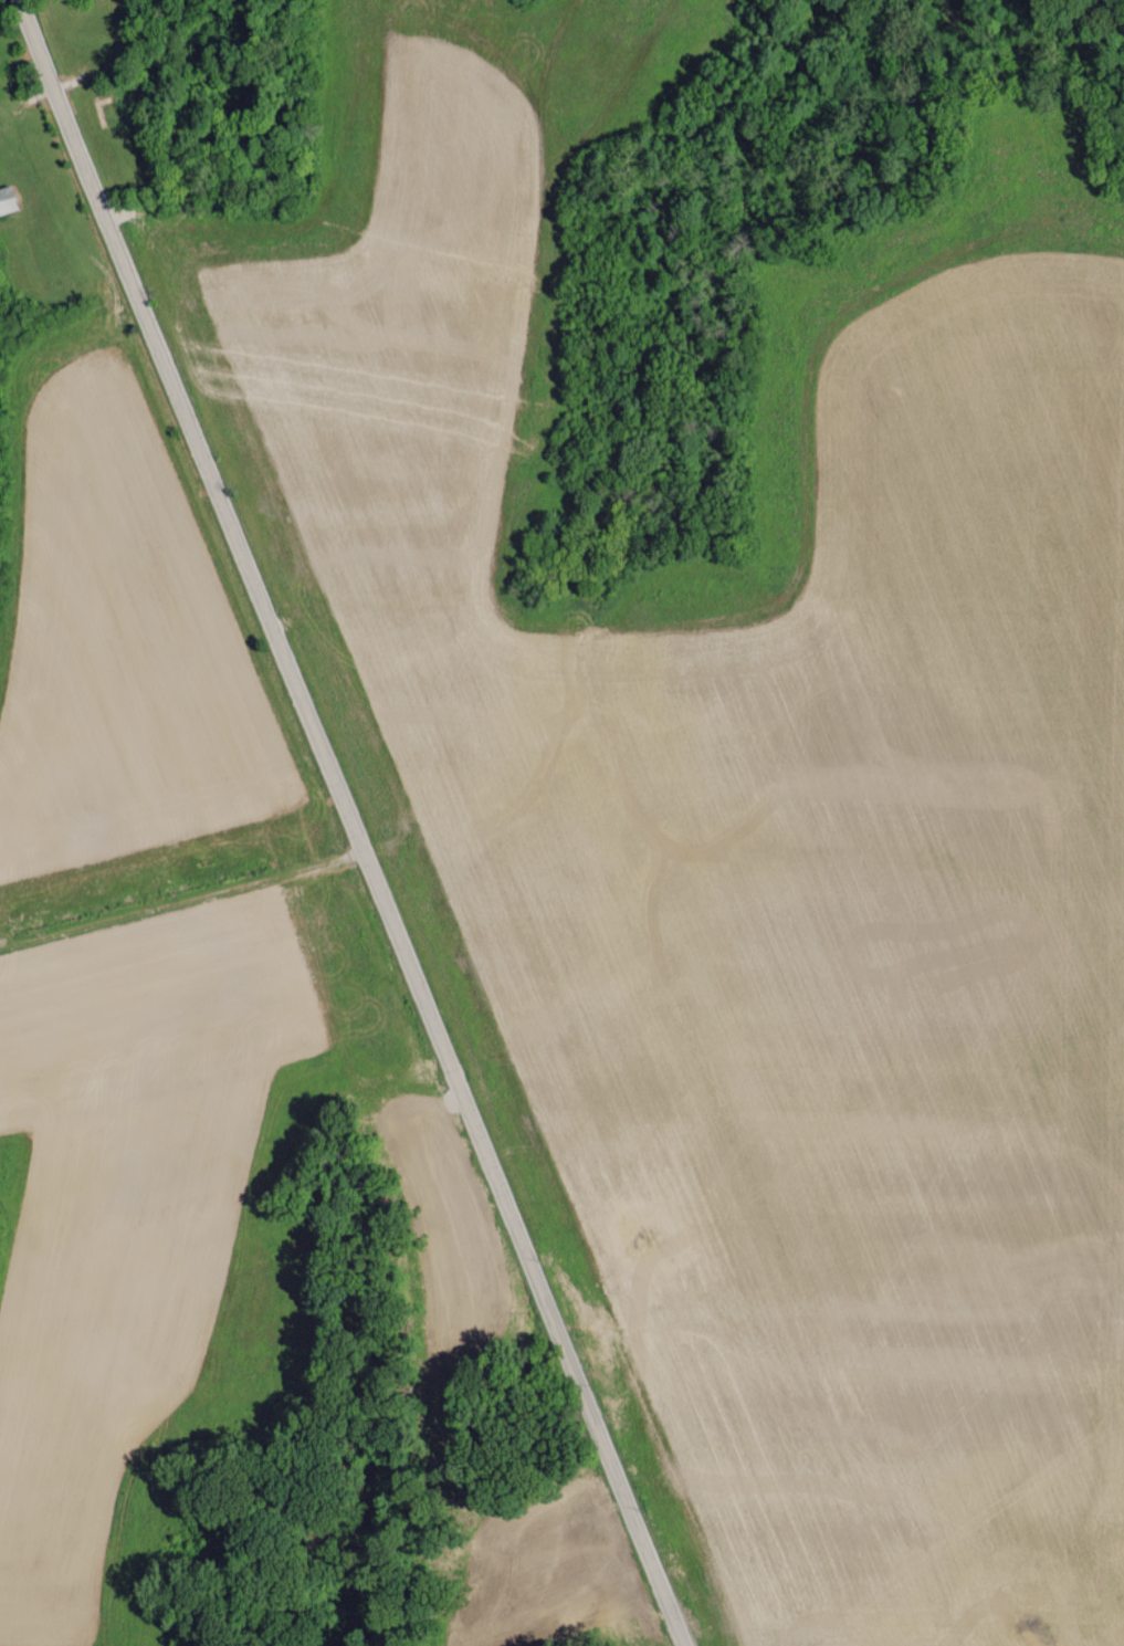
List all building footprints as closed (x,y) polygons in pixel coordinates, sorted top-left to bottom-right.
[(16,209),(11,184),(0,187),(0,212),(16,209)]
